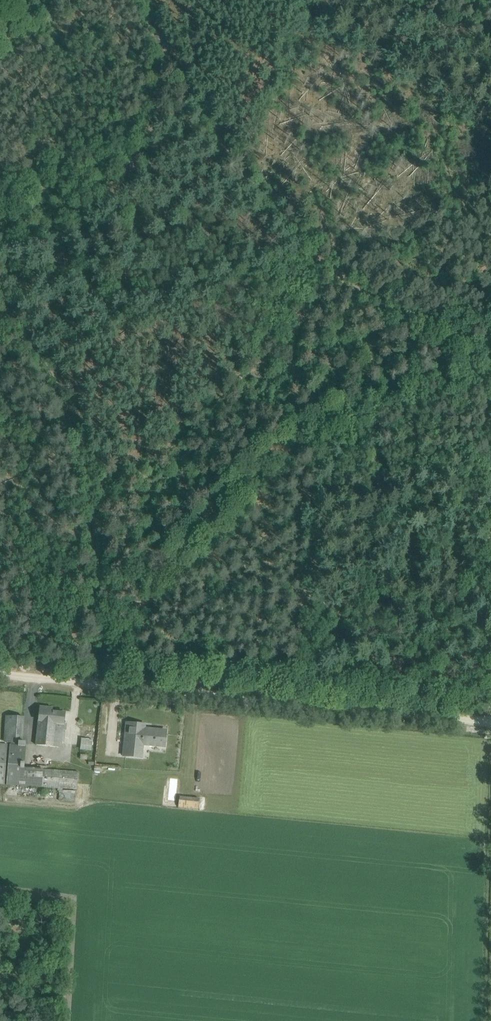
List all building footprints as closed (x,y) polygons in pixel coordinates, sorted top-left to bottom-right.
[(53,708),(40,707),(36,745),(61,747),(63,728),(66,730),(67,723),(64,723),(66,713),(52,711),(53,708)] [(76,791),(64,790),(63,790),(63,789),(78,790),(79,771),(25,767),(26,746),(22,746),(24,717),(6,715),(5,741),(19,742),(19,745),(10,744),(7,784),(42,787),(42,794),(51,795),(51,788),(58,788),(58,791),(60,791),(59,801),(75,802),(76,791)] [(145,724),(127,722),(124,755),(142,757),(143,744),(165,746),(167,730),(145,728),(145,724)] [(81,749),(92,751),(94,730),(83,729),(81,749)] [(178,779),(171,778),(168,800),(175,800),(178,779)] [(200,798),(180,797),(179,807),(199,809),(200,798)]
